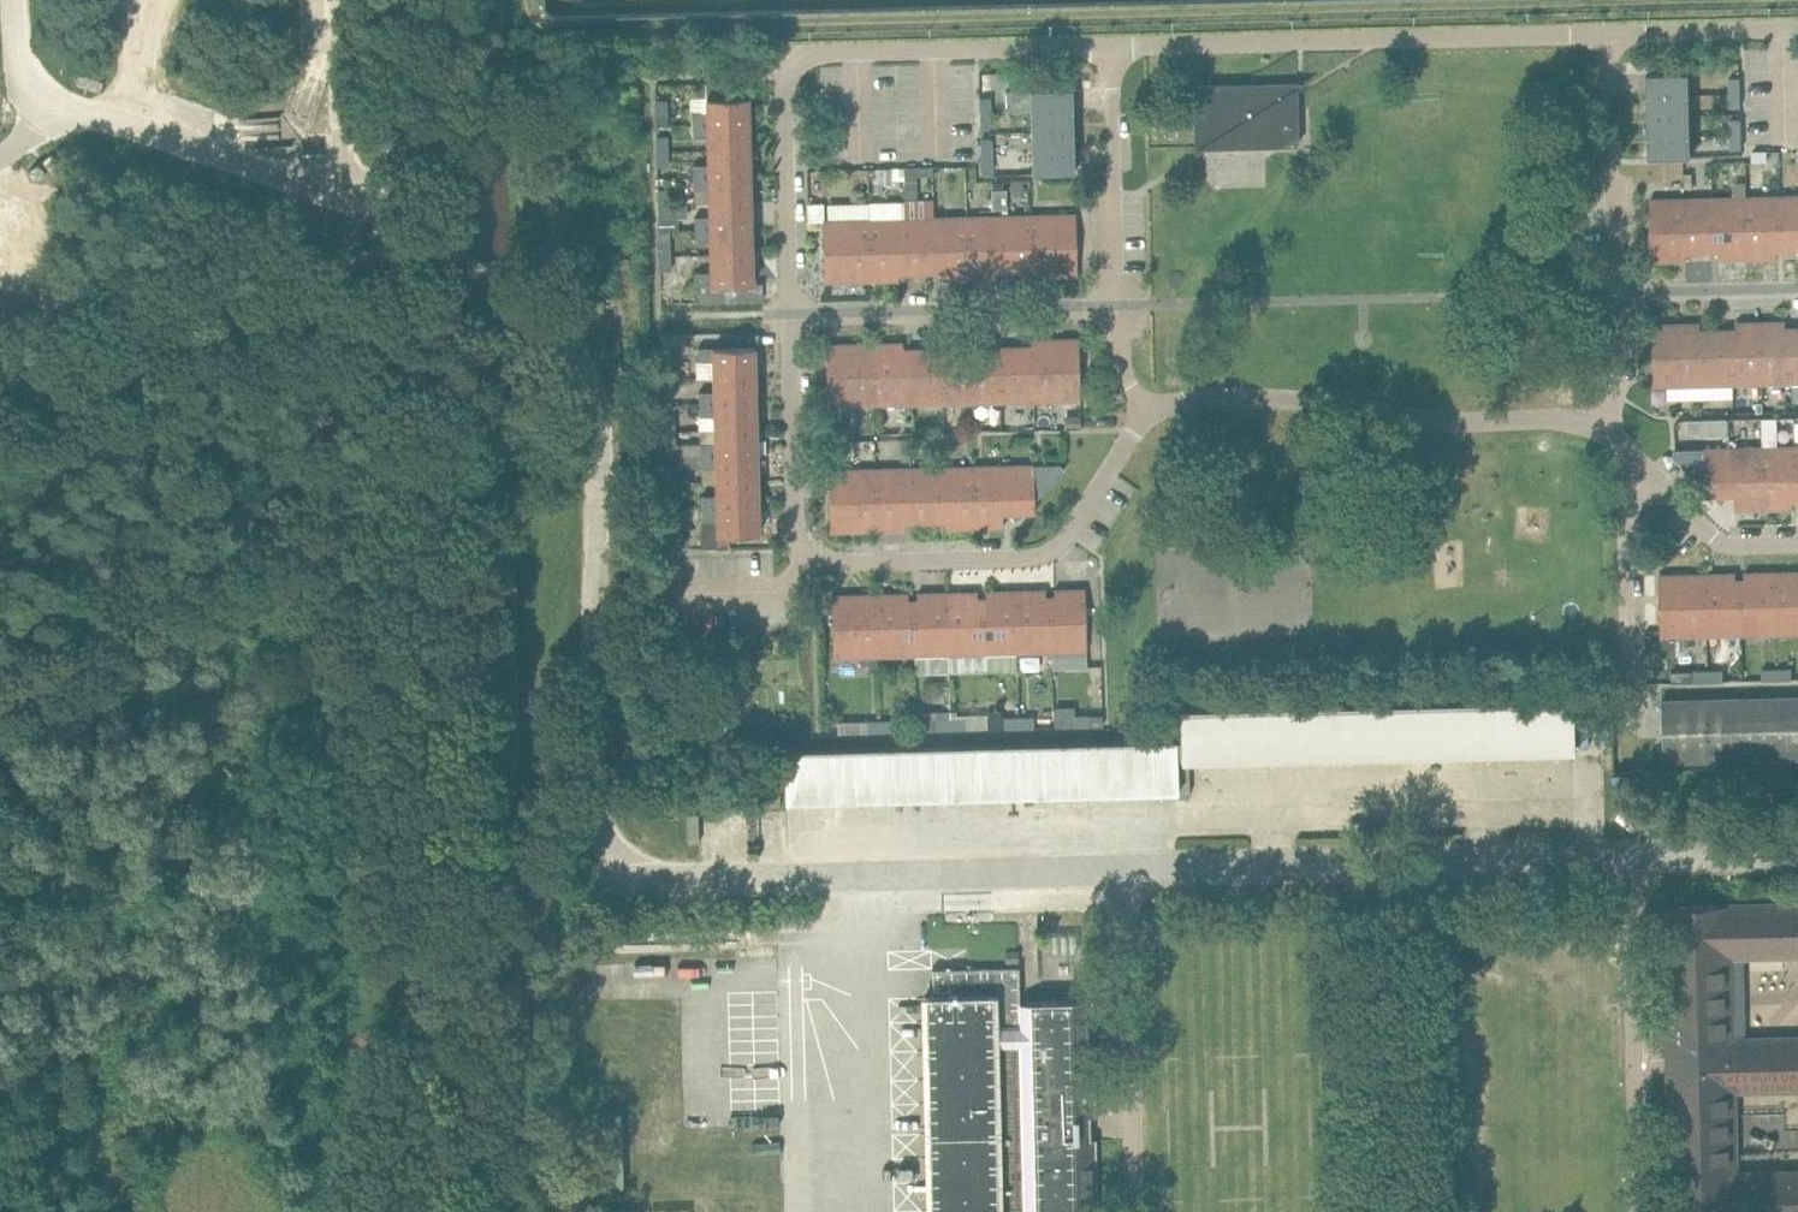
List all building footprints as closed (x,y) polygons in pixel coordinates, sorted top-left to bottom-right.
[(1647,73),(1647,94),(1689,93),(1689,72),(1647,73)] [(1729,92),(1740,92),(1740,77),(1729,77),(1729,92)] [(1296,90),(1296,82),(1195,85),(1194,85),(1196,146),(1203,146),(1215,139),(1218,146),(1297,144),(1297,143),(1297,107),(1289,94),(1296,90)] [(1072,88),(1030,89),(1031,110),(1073,109),(1072,88)] [(1740,92),(1729,92),(1729,106),(1740,106),(1740,92)] [(1647,94),(1648,115),(1690,114),(1689,93),(1647,94)] [(748,96),(729,96),(692,97),(692,124),(749,122),(748,96)] [(980,97),(980,111),(991,111),(990,97),(980,97)] [(656,125),(667,124),(666,99),(655,99),(656,125)] [(1073,130),(1073,109),(1031,110),(1031,131),(1073,130)] [(991,111),(980,111),(980,126),(991,126),(991,111)] [(1648,115),(1648,136),(1691,135),(1690,114),(1648,115)] [(1730,134),(1741,134),(1740,119),(1730,119),(1730,134)] [(749,149),(749,122),(692,124),(693,136),(707,136),(708,150),(749,149)] [(1074,151),(1073,130),(1031,131),(1032,152),(1074,151)] [(1741,134),(1730,134),(1731,148),(1741,148),(1741,134)] [(1649,157),(1691,156),(1691,135),(1648,136),(1649,157)] [(656,152),(668,151),(667,137),(656,138),(656,152)] [(992,153),(992,138),(981,138),(981,153),(992,153)] [(750,176),(749,149),(708,150),(708,165),(693,165),(694,177),(750,176)] [(657,166),(669,166),(668,151),(656,152),(657,166)] [(1074,172),(1074,151),(1032,152),(1032,173),(1074,172)] [(1769,151),(1753,151),(1753,161),(1769,161),(1769,151)] [(992,153),(981,153),(982,167),(992,167),(992,153)] [(694,190),(695,203),(709,203),(709,204),(751,203),(750,176),(694,177),(694,190)] [(658,205),(687,204),(687,202),(669,203),(669,189),(658,189),(658,205)] [(1745,258),(1777,257),(1777,250),(1775,195),(1744,196),(1745,258)] [(1786,250),(1797,249),(1797,195),(1775,195),(1777,250),(1786,250)] [(1712,197),(1714,252),(1719,251),(1719,258),(1745,258),(1744,196),(1712,197)] [(1683,259),(1686,259),(1686,252),(1714,252),(1712,197),(1681,198),(1683,259)] [(1681,198),(1650,198),(1651,260),(1683,259),(1681,198)] [(709,204),(709,218),(695,219),(695,231),(751,229),(751,203),(709,204)] [(659,232),(670,231),(670,229),(679,229),(679,218),(687,217),(687,204),(658,205),(659,232)] [(1052,214),(1053,275),(1077,275),(1075,213),(1052,214)] [(1001,277),(1053,275),(1052,214),(1000,215),(1001,277)] [(968,277),(997,277),(1001,277),(1000,215),(967,216),(968,277)] [(933,217),(935,272),(939,271),(939,278),(968,277),(967,216),(933,217)] [(899,272),(930,272),(935,272),(933,217),(872,218),(874,280),(899,279),(899,272)] [(874,280),(872,218),(848,219),(849,280),(874,280)] [(848,219),(823,219),(824,281),(849,280),(848,219)] [(695,243),(710,243),(710,257),(752,256),(751,229),(695,231),(695,243)] [(659,232),(660,258),(671,258),(670,231),(659,232)] [(696,272),(696,284),(753,283),(752,256),(710,257),(711,272),(696,272)] [(661,270),(671,270),(671,258),(660,258),(661,270)] [(1790,382),(1788,327),(1786,327),(1785,320),(1754,321),(1756,383),(1790,382)] [(1736,328),(1727,329),(1721,329),(1722,384),(1756,383),(1754,321),(1736,322),(1736,328)] [(1722,384),(1721,329),(1700,329),(1700,322),(1687,323),(1688,384),(1722,384)] [(1688,384),(1687,323),(1653,324),(1654,385),(1688,384)] [(1795,327),(1788,327),(1790,382),(1797,382),(1797,327),(1795,327)] [(1078,337),(1055,338),(1056,400),(1080,399),(1078,337)] [(1000,346),(1000,364),(1001,401),(1056,400),(1055,338),(1031,339),(1031,345),(1000,346)] [(995,339),(971,340),(972,402),(1001,401),(1000,364),(1000,346),(995,346),(995,339)] [(942,348),(942,366),(943,402),(972,402),(971,340),(946,341),(946,347),(942,348)] [(877,342),(852,343),(853,405),(878,404),(877,342)] [(902,342),(877,342),(878,404),(943,402),(942,366),(942,348),(903,348),(902,342)] [(826,344),(828,405),(853,405),(852,343),(826,344)] [(713,359),(713,373),(755,372),(754,345),(698,347),(698,359),(713,359)] [(713,373),(713,388),(699,388),(699,400),(756,399),(755,372),(713,373)] [(673,374),(662,374),(662,393),(674,393),(673,374)] [(700,427),(714,427),(756,426),(756,399),(699,400),(700,427)] [(664,428),(675,428),(675,417),(664,417),(664,428)] [(700,427),(700,454),(757,452),(756,426),(714,427),(700,427)] [(676,454),(676,444),(675,428),(664,428),(665,454),(676,454)] [(900,441),(900,463),(910,462),(910,441),(900,441)] [(1797,500),(1797,445),(1782,446),(1783,507),(1793,507),(1793,500),(1797,500)] [(1726,496),(1735,496),(1735,508),(1759,508),(1758,446),(1676,448),(1671,454),(1703,484),(1703,495),(1714,495),(1722,503),(1726,498),(1726,496)] [(1759,508),(1783,507),(1782,446),(1758,446),(1759,508)] [(665,454),(665,461),(665,481),(683,481),(683,478),(677,478),(677,469),(701,468),(701,466),(715,465),(716,480),(758,479),(757,452),(700,454),(700,456),(676,457),(676,454),(665,454)] [(1003,526),(1003,513),(1012,513),(1012,516),(1016,520),(1024,512),(1035,512),(1034,501),(1064,469),(1059,463),(973,465),(974,527),(1003,526)] [(944,466),(945,521),(945,528),(974,527),(973,465),(944,466)] [(945,521),(944,466),(885,468),(886,529),(905,529),(905,522),(945,521)] [(868,530),(866,468),(848,469),(849,530),(868,530)] [(886,529),(885,468),(866,468),(868,530),(886,529)] [(849,530),(848,469),(829,469),(830,530),(849,530)] [(1154,472),(1154,484),(1167,483),(1166,472),(1154,472)] [(716,494),(701,495),(702,507),(758,506),(758,479),(716,480),(716,494)] [(702,519),(717,519),(717,533),(759,532),(758,506),(702,507),(702,519)] [(1745,578),(1736,578),(1736,594),(1736,634),(1775,633),(1773,571),(1744,572),(1745,578)] [(1773,571),(1775,633),(1797,632),(1797,571),(1773,571)] [(1736,578),(1735,572),(1697,573),(1698,635),(1736,634),(1736,594),(1736,578)] [(1698,635),(1697,573),(1659,574),(1661,636),(1698,635)] [(1050,595),(1050,611),(1051,651),(1086,650),(1085,588),(1054,589),(1054,595),(1050,595)] [(1045,589),(1015,590),(1017,652),(1051,651),(1050,611),(1050,595),(1045,595),(1045,589)] [(981,597),(981,613),(982,652),(1017,652),(1015,590),(985,591),(986,596),(981,597)] [(982,652),(981,613),(981,597),(977,597),(976,591),(947,592),(948,653),(982,652)] [(912,598),(913,614),(914,654),(948,653),(947,592),(917,592),(917,598),(912,598)] [(908,593),(870,594),(871,655),(914,654),(913,614),(912,598),(908,598),(908,593)] [(870,594),(832,595),(833,656),(871,655),(870,594)] [(1775,668),(1776,680),(1793,679),(1793,667),(1775,668)] [(1775,668),(1763,668),(1763,680),(1776,680),(1775,668)] [(1672,670),(1672,681),(1700,681),(1699,669),(1672,670)] [(1699,669),(1700,681),(1725,681),(1724,669),(1699,669)] [(1662,699),(1664,762),(1797,758),(1797,696),(1662,699)] [(915,701),(916,730),(950,729),(949,710),(925,711),(924,700),(915,701)] [(1102,725),(1102,714),(1074,714),(1074,706),(1054,706),(1054,726),(1099,725),(1102,725)] [(950,718),(950,710),(949,710),(950,729),(967,728),(966,717),(950,718)] [(988,710),(987,727),(1002,727),(1002,716),(997,716),(997,710),(988,710)] [(1019,728),(1018,716),(1005,716),(1005,729),(1019,728)] [(1035,728),(1035,716),(1018,716),(1019,728),(1035,728)] [(873,732),(897,731),(897,719),(873,720),(873,732)] [(837,732),(868,732),(873,732),(873,720),(837,720),(837,732)] [(1741,1173),(1739,1093),(1757,1091),(1757,1100),(1788,1099),(1788,1092),(1797,1091),(1797,1034),(1747,1035),(1745,958),(1753,958),(1754,969),(1784,968),(1784,957),(1797,957),(1797,904),(1728,905),(1728,904),(1668,905),(1674,1211),(1797,1211),(1797,1172),(1741,1173)] [(1005,952),(1006,961),(1018,961),(1017,952),(1005,952)] [(929,1211),(1094,1211),(1092,1138),(1084,1138),(1083,1116),(1092,1115),(1089,999),(1019,1001),(1018,966),(932,968),(933,993),(928,993),(928,997),(923,997),(929,1211)]
